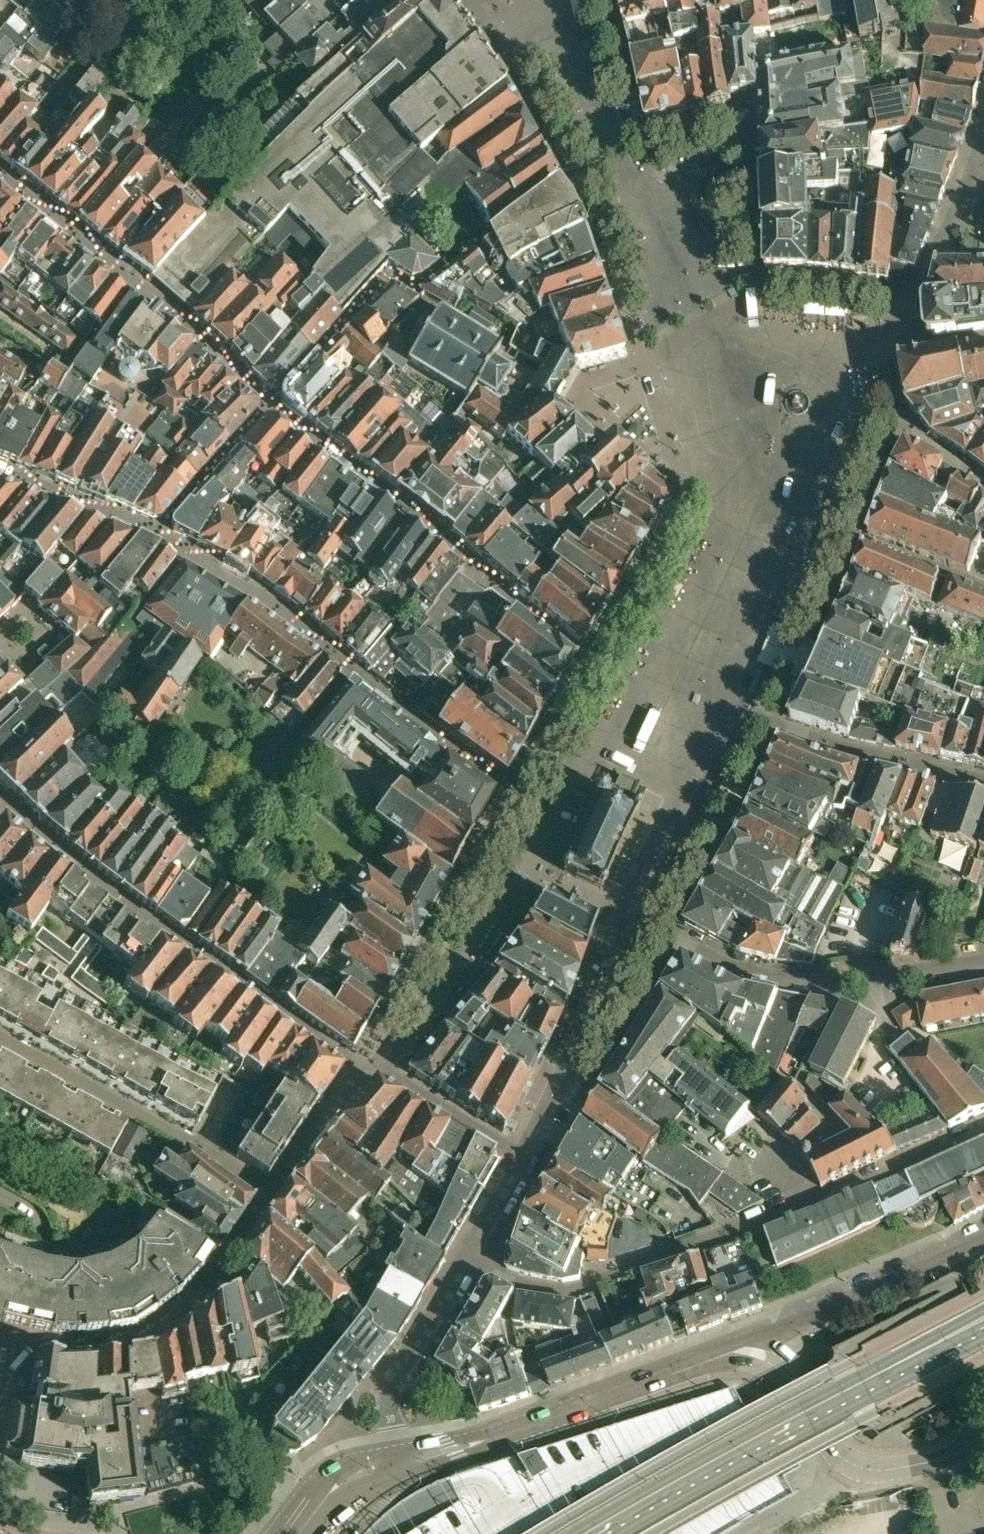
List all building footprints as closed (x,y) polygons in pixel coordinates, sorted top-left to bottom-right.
[(26,48),(38,32),(1,0),(0,0),(0,39),(6,45),(19,56),(19,55),(26,48)] [(73,27),(44,0),(1,0),(38,32),(26,48),(43,63),(73,27)] [(300,316),(301,317),(318,296),(340,316),(388,264),(385,262),(408,236),(463,188),(462,187),(493,165),(531,136),(503,86),(475,43),(453,12),(444,0),(433,0),(388,40),(380,47),(307,114),(306,114),(262,158),(221,200),(212,210),(152,278),(194,315),(231,273),(267,233),(287,209),(328,251),(305,282),(304,287),(289,307),(295,313),(284,324),(289,329),(300,316)] [(250,10),(239,20),(263,47),(315,0),(241,0),(250,10)] [(248,145),(262,158),(306,114),(307,114),(380,47),(388,40),(433,0),(404,0),(390,12),(359,38),(360,39),(313,82),(292,100),(283,109),(248,145)] [(263,47),(283,69),(293,60),(294,58),(330,28),(361,0),(315,0),(263,47)] [(330,28),(294,58),(293,60),(313,82),(360,39),(359,38),(390,12),(404,0),(361,0),(330,28)] [(612,12),(620,10),(620,11),(666,1),(666,0),(609,0),(612,12)] [(666,1),(670,17),(675,41),(697,36),(695,24),(695,22),(694,13),(692,5),(691,0),(666,0),(666,1)] [(694,13),(719,12),(719,2),(718,2),(718,0),(691,0),(694,13)] [(742,10),(745,33),(755,32),(772,32),(771,17),(769,0),(718,0),(718,2),(719,2),(719,12),(721,12),(742,10)] [(771,17),(772,32),(796,25),(794,14),(792,0),(769,0),(771,17)] [(794,14),(819,10),(817,0),(792,0),(794,14)] [(844,16),(846,15),(844,0),(817,0),(819,10),(820,20),(844,16)] [(860,37),(884,33),(882,73),(904,68),(907,77),(908,85),(871,92),(871,95),(866,96),(871,126),(872,130),(873,136),(909,129),(918,120),(921,103),(922,74),(924,57),(907,55),(908,36),(908,29),(908,11),(909,0),(854,0),(860,37)] [(908,11),(914,12),(913,25),(926,26),(983,34),(983,0),(909,0),(908,11)] [(620,11),(623,23),(625,27),(670,17),(666,1),(620,11)] [(719,12),(694,13),(695,24),(697,36),(701,35),(701,45),(701,49),(699,50),(701,63),(709,107),(710,107),(726,104),(732,102),(731,98),(731,96),(723,35),(722,27),(721,19),(721,12),(719,12)] [(677,47),(675,41),(670,17),(625,27),(632,56),(666,49),(677,47)] [(924,53),(938,56),(937,62),(952,65),(949,80),(979,86),(983,62),(983,34),(926,26),(924,53)] [(755,32),(723,35),(731,96),(760,89),(758,68),(755,32)] [(0,39),(0,69),(5,73),(6,72),(19,56),(6,45),(0,39)] [(632,56),(640,87),(665,82),(663,74),(680,70),(679,68),(678,60),(667,61),(666,49),(632,56)] [(826,53),(758,68),(760,89),(762,141),(761,141),(761,142),(819,133),(819,132),(846,129),(843,99),(866,96),(871,95),(871,92),(869,82),(868,81),(863,51),(849,53),(827,56),(826,53)] [(938,56),(924,53),(924,57),(922,74),(922,82),(921,103),(975,111),(978,90),(979,86),(949,80),(952,65),(937,62),(938,56)] [(689,111),(709,107),(701,63),(681,67),(679,59),(678,60),(679,68),(680,70),(689,111)] [(28,82),(39,67),(33,63),(26,71),(24,70),(16,80),(6,72),(5,73),(0,80),(0,116),(28,82)] [(25,178),(29,181),(40,189),(70,153),(106,113),(90,100),(109,76),(95,65),(76,88),(68,98),(67,99),(68,99),(80,109),(48,148),(25,178)] [(641,91),(633,92),(641,128),(672,121),(690,118),(690,117),(689,111),(680,70),(663,74),(665,82),(640,87),(641,91)] [(60,107),(61,107),(62,108),(68,99),(67,99),(68,98),(76,88),(69,81),(62,76),(46,94),(47,95),(0,154),(0,159),(4,162),(11,167),(35,138),(39,133),(40,134),(60,107)] [(47,95),(46,94),(45,95),(28,82),(0,116),(0,154),(47,95)] [(11,167),(25,178),(48,148),(80,109),(68,99),(62,108),(61,107),(60,107),(40,134),(39,133),(35,138),(11,167)] [(938,106),(934,124),(965,133),(975,111),(938,106)] [(131,132),(134,129),(142,120),(145,116),(135,109),(125,122),(118,117),(115,122),(121,127),(111,140),(120,147),(131,132)] [(148,125),(142,120),(134,129),(141,135),(148,125)] [(914,128),(911,143),(941,149),(960,152),(961,150),(964,137),(917,124),(918,120),(909,129),(914,128)] [(761,142),(762,168),(762,175),(763,175),(766,221),(806,220),(835,220),(836,214),(828,213),(828,219),(825,219),(824,191),(838,190),(839,167),(828,169),(827,166),(825,166),(823,153),(845,152),(845,165),(861,165),(859,152),(870,151),(872,130),(871,126),(846,129),(819,132),(819,133),(761,142)] [(138,138),(141,135),(134,129),(131,132),(120,147),(110,158),(109,159),(98,176),(66,210),(79,220),(115,176),(119,177),(124,170),(123,169),(138,153),(139,153),(144,147),(143,141),(138,138)] [(536,144),(533,139),(531,136),(493,165),(502,176),(526,163),(541,153),(536,144)] [(144,148),(144,147),(139,153),(138,153),(123,169),(124,170),(119,177),(115,176),(79,220),(78,222),(80,222),(98,235),(155,168),(156,167),(157,168),(170,152),(156,140),(147,152),(143,149),(144,148)] [(40,189),(53,200),(85,165),(98,152),(83,141),(71,154),(70,153),(40,189)] [(892,171),(890,186),(902,188),(901,196),(908,197),(912,183),(946,189),(960,152),(941,149),(911,143),(905,172),(892,171)] [(518,201),(550,179),(551,179),(550,177),(551,173),(552,173),(541,153),(526,163),(502,176),(493,165),(462,187),(463,188),(487,226),(518,201)] [(53,200),(66,210),(98,176),(85,165),(53,200)] [(182,191),(157,168),(156,167),(155,168),(98,235),(99,236),(115,250),(114,250),(115,252),(116,251),(122,257),(145,232),(140,227),(157,208),(163,214),(182,191)] [(866,182),(864,195),(864,202),(859,277),(860,277),(889,280),(891,263),(892,230),(895,230),(899,221),(903,211),(898,210),(900,204),(905,205),(908,197),(901,196),(902,188),(890,186),(866,182)] [(944,193),(946,189),(912,183),(908,197),(940,205),(944,193)] [(187,186),(182,191),(163,214),(157,208),(140,227),(145,232),(122,257),(152,278),(212,210),(187,186)] [(554,186),(546,192),(500,226),(472,249),(491,276),(509,268),(535,255),(534,252),(580,229),(578,229),(573,218),(565,202),(554,186)] [(22,209),(20,207),(0,190),(0,236),(22,209)] [(934,218),(940,205),(908,197),(905,205),(900,204),(898,210),(903,211),(934,218)] [(853,202),(852,215),(836,214),(835,220),(833,272),(859,277),(864,202),(853,202)] [(1,277),(14,257),(40,222),(22,209),(0,236),(0,278),(1,277)] [(933,222),(934,218),(903,211),(899,221),(929,233),(933,222)] [(765,269),(769,269),(805,269),(833,272),(835,220),(806,220),(766,221),(766,223),(765,269)] [(927,242),(929,233),(899,221),(895,230),(892,230),(891,263),(916,270),(927,242)] [(60,239),(40,222),(14,257),(1,277),(17,289),(60,239)] [(493,311),(495,312),(527,290),(591,259),(582,233),(580,229),(534,252),(535,255),(509,268),(491,276),(472,249),(453,265),(466,281),(468,283),(461,296),(490,313),(493,311)] [(446,256),(437,245),(432,249),(424,242),(419,246),(408,236),(385,262),(388,264),(411,279),(418,278),(432,267),(446,256)] [(41,278),(51,286),(79,254),(60,239),(17,289),(18,290),(28,295),(41,278)] [(51,286),(68,299),(73,292),(94,266),(79,254),(51,286)] [(295,313),(289,307),(304,287),(298,280),(276,259),(274,261),(269,257),(261,267),(266,271),(259,279),(254,285),(258,288),(257,290),(266,298),(262,302),(249,291),(211,332),(232,351),(233,352),(260,324),(267,329),(277,318),(284,324),(295,313)] [(534,318),(534,319),(549,310),(547,306),(600,289),(591,259),(527,290),(495,312),(518,328),(534,318)] [(937,262),(932,281),(929,295),(983,292),(983,262),(937,262)] [(436,279),(431,282),(459,300),(461,296),(468,283),(466,281),(453,265),(436,279)] [(108,277),(94,266),(73,292),(68,299),(60,309),(66,313),(73,304),(83,312),(108,277)] [(253,274),(243,285),(231,273),(194,315),(211,332),(249,291),(262,302),(266,298),(257,290),(258,288),(254,285),(259,279),(253,274)] [(122,289),(110,279),(108,277),(83,312),(71,328),(87,339),(97,323),(122,289)] [(418,291),(421,293),(453,311),(459,300),(431,282),(418,291)] [(30,328),(40,313),(1,285),(0,287),(0,306),(30,328)] [(391,286),(387,290),(381,296),(364,312),(386,333),(404,314),(416,302),(391,286)] [(103,328),(89,346),(78,362),(73,368),(91,383),(93,384),(102,369),(101,369),(117,344),(145,308),(122,289),(97,323),(103,328)] [(610,319),(601,293),(600,289),(547,306),(549,310),(534,319),(537,323),(535,330),(542,343),(545,341),(546,342),(557,337),(556,336),(559,335),(610,319)] [(983,330),(983,292),(929,295),(925,295),(923,296),(922,297),(920,298),(920,302),(923,333),(929,337),(983,330)] [(289,330),(312,349),(327,331),(340,316),(318,296),(301,317),(300,316),(289,329),(289,330)] [(174,333),(150,313),(145,308),(117,344),(152,373),(156,369),(167,378),(193,348),(179,337),(181,334),(176,330),(174,333)] [(497,352),(500,347),(438,310),(436,313),(431,310),(431,308),(430,308),(430,309),(423,311),(422,309),(421,310),(422,312),(415,323),(404,314),(386,333),(372,348),(382,357),(391,368),(393,369),(394,368),(401,374),(406,365),(465,401),(466,399),(470,393),(477,392),(503,412),(515,419),(521,425),(545,406),(553,405),(575,366),(567,362),(566,361),(550,352),(538,345),(532,362),(541,368),(537,377),(497,352)] [(364,312),(349,326),(372,348),(386,333),(364,312)] [(30,328),(68,355),(78,340),(40,313),(30,328)] [(251,372),(289,330),(289,329),(284,324),(277,318),(267,329),(260,324),(233,352),(251,372)] [(621,353),(610,319),(559,335),(556,336),(557,337),(566,361),(567,362),(575,366),(574,365),(594,361),(621,353)] [(349,326),(336,340),(347,351),(368,371),(382,357),(372,348),(349,326)] [(277,390),(312,349),(289,330),(251,372),(270,390),(277,390)] [(336,340),(318,359),(330,368),(340,358),(347,351),(336,340)] [(71,357),(78,362),(89,346),(83,341),(71,357)] [(74,449),(54,480),(75,489),(104,500),(131,462),(146,438),(154,427),(158,423),(157,422),(162,415),(161,414),(152,408),(163,389),(160,388),(167,378),(156,369),(152,373),(117,344),(101,369),(102,369),(93,384),(91,383),(87,389),(105,402),(95,415),(74,449)] [(958,349),(932,354),(900,359),(908,404),(964,383),(965,387),(983,383),(983,345),(958,349)] [(160,388),(163,389),(176,398),(206,359),(193,348),(167,378),(160,388)] [(20,380),(28,367),(6,355),(0,365),(0,372),(18,383),(20,380)] [(285,403),(304,418),(343,377),(342,376),(343,374),(350,366),(340,358),(330,368),(318,359),(285,395),(287,395),(287,403),(285,403)] [(191,400),(198,405),(200,402),(224,373),(206,359),(176,398),(186,407),(191,400)] [(23,401),(0,439),(0,458),(14,464),(38,424),(39,425),(47,411),(50,406),(56,394),(68,375),(51,364),(43,376),(39,383),(50,390),(41,404),(27,395),(23,401)] [(34,389),(39,383),(43,376),(28,367),(20,380),(34,389)] [(344,451),(352,456),(355,458),(397,408),(401,401),(416,386),(401,374),(394,368),(393,369),(391,368),(382,379),(384,380),(374,391),(331,440),(344,451)] [(200,418),(205,422),(237,385),(224,373),(200,402),(210,410),(200,418)] [(304,418),(318,429),(359,380),(353,385),(343,374),(342,376),(343,377),(304,418)] [(14,464),(33,471),(55,437),(65,420),(74,406),(87,389),(68,375),(56,394),(50,406),(47,411),(39,425),(38,424),(14,464)] [(8,394),(9,392),(2,387),(4,382),(0,380),(0,408),(8,394)] [(318,429),(331,440),(374,391),(373,390),(372,392),(359,380),(318,429)] [(932,434),(976,422),(974,413),(983,411),(983,383),(965,387),(964,383),(908,404),(919,418),(932,434)] [(256,403),(244,391),(237,385),(205,422),(204,423),(226,443),(257,410),(256,409),(256,404),(256,403)] [(403,403),(417,386),(416,386),(401,401),(397,408),(355,458),(397,490),(397,491),(437,440),(443,434),(442,433),(453,419),(431,403),(420,417),(415,413),(429,399),(418,389),(405,404),(403,403)] [(33,471),(54,480),(74,449),(95,415),(105,402),(87,389),(74,406),(65,420),(55,437),(33,471)] [(152,408),(161,414),(162,415),(157,422),(158,423),(154,427),(173,444),(169,450),(174,454),(184,444),(195,432),(176,419),(186,407),(176,398),(163,389),(152,408)] [(23,401),(9,392),(8,394),(0,408),(0,439),(23,401)] [(462,411),(501,441),(505,434),(534,459),(572,423),(553,405),(545,406),(521,425),(515,419),(503,412),(477,392),(470,393),(466,399),(465,401),(467,402),(462,411)] [(294,438),(287,431),(273,417),(271,418),(267,418),(265,417),(239,447),(255,462),(254,462),(263,471),(258,478),(264,483),(274,491),(279,493),(290,478),(272,464),(295,438),(294,438)] [(969,458),(983,439),(983,426),(979,422),(976,422),(932,434),(969,458)] [(206,465),(226,443),(204,423),(195,432),(184,444),(206,464),(206,465)] [(602,444),(593,436),(591,433),(587,437),(572,423),(534,459),(535,460),(549,476),(564,462),(572,471),(577,467),(584,475),(564,492),(574,504),(588,492),(629,454),(611,436),(602,444)] [(496,447),(479,434),(465,425),(453,443),(450,440),(450,441),(443,434),(437,440),(397,491),(440,524),(440,523),(450,531),(480,495),(490,484),(493,481),(505,466),(492,453),(496,447)] [(170,458),(171,457),(174,454),(169,450),(173,444),(154,427),(146,438),(170,458)] [(295,438),(272,464),(290,478),(312,453),(295,438)] [(969,458),(983,470),(983,439),(969,458)] [(906,443),(892,471),(921,486),(922,483),(932,489),(948,467),(935,458),(906,443)] [(196,475),(206,464),(184,444),(174,454),(171,457),(173,458),(197,476),(196,475)] [(239,447),(223,465),(235,476),(236,476),(242,481),(247,475),(244,474),(254,462),(255,462),(239,447)] [(104,500),(129,511),(154,478),(143,469),(155,454),(151,451),(139,468),(131,462),(104,500)] [(329,467),(323,462),(312,453),(290,478),(279,493),(298,507),(299,503),(301,502),(330,468),(329,467)] [(165,461),(155,454),(143,469),(154,478),(129,511),(153,520),(159,519),(176,500),(184,490),(160,470),(165,461)] [(646,474),(629,454),(588,492),(601,507),(605,510),(608,511),(624,493),(634,480),(646,474)] [(164,472),(160,470),(184,490),(197,476),(173,458),(164,472)] [(223,465),(209,480),(224,496),(229,500),(244,484),(242,481),(236,476),(235,476),(223,465)] [(951,527),(957,518),(958,517),(942,509),(948,500),(944,498),(959,475),(948,467),(932,489),(922,483),(921,486),(892,471),(880,501),(935,521),(951,527)] [(327,527),(306,558),(317,565),(323,569),(378,501),(330,468),(301,502),(299,503),(298,507),(327,527)] [(658,512),(661,507),(667,496),(671,499),(676,491),(652,468),(646,474),(634,480),(624,493),(658,512)] [(565,513),(550,527),(527,508),(541,495),(523,475),(516,481),(505,492),(507,494),(497,509),(494,513),(495,513),(510,528),(511,526),(548,559),(564,541),(575,549),(587,534),(586,532),(580,527),(565,513)] [(966,507),(971,510),(981,491),(980,490),(959,475),(944,498),(948,500),(942,509),(958,517),(965,508),(966,507)] [(176,532),(198,543),(220,508),(227,503),(221,499),(224,496),(209,480),(189,501),(173,519),(174,521),(172,523),(173,529),(176,530),(176,532)] [(23,491),(0,481),(0,517),(23,491)] [(450,531),(451,532),(467,545),(495,513),(494,513),(497,509),(507,494),(505,492),(493,481),(490,484),(480,495),(450,531)] [(556,482),(541,495),(527,508),(550,527),(565,513),(574,504),(564,492),(556,482)] [(23,491),(0,517),(0,543),(6,536),(39,498),(23,491)] [(981,491),(971,510),(966,507),(965,508),(958,517),(957,518),(977,534),(980,532),(979,532),(983,527),(983,495),(981,491)] [(588,492),(574,504),(565,513),(580,527),(601,507),(588,492)] [(624,493),(608,511),(645,535),(658,512),(624,493)] [(21,545),(54,504),(39,498),(6,536),(0,543),(0,565),(2,566),(21,545)] [(394,513),(378,501),(323,569),(333,576),(342,582),(357,565),(397,515),(394,513)] [(868,535),(967,574),(981,539),(951,527),(935,521),(880,501),(868,535)] [(279,509),(269,502),(259,515),(269,523),(279,509)] [(2,566),(4,569),(0,573),(0,592),(13,606),(18,602),(6,590),(14,582),(28,565),(38,574),(24,590),(41,604),(63,578),(41,561),(79,516),(57,507),(58,506),(54,504),(21,545),(2,566)] [(226,557),(228,558),(248,528),(251,523),(220,508),(198,543),(226,557)] [(595,542),(601,537),(632,558),(645,535),(608,511),(586,532),(587,534),(595,542)] [(482,560),(503,535),(510,528),(495,513),(467,545),(482,560)] [(79,514),(79,516),(41,561),(63,578),(66,575),(78,561),(108,526),(82,515),(79,514)] [(272,528),(267,525),(269,523),(259,515),(257,516),(255,518),(251,523),(248,528),(228,558),(250,572),(271,546),(262,540),(272,528)] [(360,570),(368,576),(409,525),(397,515),(357,565),(342,582),(347,586),(360,570)] [(283,533),(295,527),(290,516),(278,521),(283,533)] [(404,586),(416,596),(449,557),(409,525),(368,576),(386,591),(399,572),(408,578),(404,586)] [(96,631),(110,642),(125,623),(136,609),(121,596),(118,601),(97,584),(136,538),(108,526),(78,561),(66,575),(112,612),(96,631)] [(632,558),(601,537),(595,542),(587,534),(575,549),(620,580),(628,566),(632,558)] [(536,563),(503,535),(482,560),(513,589),(530,570),(536,563)] [(138,539),(136,538),(97,584),(118,601),(121,596),(158,549),(138,539)] [(605,605),(618,582),(620,580),(575,549),(564,541),(548,559),(558,567),(605,605)] [(916,598),(932,604),(940,576),(866,544),(854,572),(907,595),(916,599),(916,598)] [(250,572),(262,581),(282,555),(271,546),(250,572)] [(262,581),(273,589),(301,556),(302,555),(289,546),(282,555),(262,581)] [(158,549),(121,596),(136,609),(147,594),(148,595),(175,558),(158,549)] [(273,589),(288,602),(309,575),(317,565),(306,558),(306,559),(301,556),(273,589)] [(416,596),(431,608),(439,599),(457,575),(462,568),(449,557),(416,596)] [(210,660),(226,635),(227,635),(225,633),(251,605),(247,602),(183,562),(144,611),(136,620),(158,638),(140,661),(152,669),(131,701),(120,694),(112,705),(127,722),(145,740),(151,734),(201,661),(204,656),(209,660),(210,660)] [(288,602),(302,613),(323,587),(328,580),(330,582),(333,576),(323,569),(317,565),(309,575),(288,602)] [(594,622),(597,617),(605,605),(558,567),(547,580),(551,586),(594,622)] [(580,645),(592,626),(594,622),(551,586),(547,580),(545,582),(530,570),(513,589),(529,603),(580,645)] [(840,604),(838,609),(891,633),(900,636),(908,617),(916,599),(907,595),(854,572),(840,604)] [(110,642),(96,631),(112,612),(66,575),(63,578),(41,604),(37,608),(73,638),(75,640),(91,653),(104,642),(107,645),(110,642)] [(448,661),(456,652),(458,649),(476,626),(457,613),(467,600),(481,611),(493,593),(489,590),(483,593),(457,575),(439,599),(431,608),(425,617),(427,621),(419,631),(443,654),(447,658),(446,660),(448,661)] [(302,613),(321,628),(345,596),(341,592),(347,586),(342,582),(333,576),(330,582),(328,580),(323,587),(302,613)] [(983,625),(983,593),(948,579),(938,607),(983,625)] [(13,606),(0,592),(0,620),(13,606)] [(511,656),(514,657),(555,686),(556,685),(567,692),(583,668),(571,661),(573,658),(493,593),(481,611),(467,600),(457,613),(476,626),(511,653),(510,655),(511,656)] [(321,628),(341,645),(363,611),(345,596),(321,628)] [(271,620),(251,605),(225,633),(227,635),(226,635),(210,660),(209,660),(203,667),(208,671),(213,665),(223,674),(245,650),(247,647),(271,620)] [(341,645),(355,657),(384,622),(366,608),(363,611),(341,645)] [(915,642),(900,636),(891,633),(838,609),(826,639),(903,670),(936,684),(937,683),(938,679),(921,672),(930,649),(915,642)] [(355,657),(370,671),(399,635),(397,634),(399,632),(385,619),(384,622),(355,657)] [(290,633),(271,620),(247,647),(245,650),(223,674),(238,687),(255,669),(263,660),(290,633)] [(370,671),(382,680),(395,665),(421,688),(428,680),(433,675),(446,660),(447,658),(443,654),(419,631),(408,620),(399,632),(397,634),(399,635),(370,671)] [(91,701),(140,642),(134,629),(125,623),(110,642),(107,645),(104,642),(91,653),(65,674),(83,693),(82,693),(91,701)] [(510,655),(511,653),(476,626),(458,649),(456,652),(472,663),(473,663),(492,676),(497,669),(497,670),(498,670),(505,675),(544,705),(555,686),(514,657),(511,656),(510,655)] [(296,637),(290,633),(263,660),(255,669),(238,687),(253,699),(305,645),(301,641),(302,640),(296,637)] [(47,664),(45,666),(57,681),(65,674),(91,653),(75,640),(73,638),(52,655),(45,647),(38,653),(45,661),(47,664)] [(910,717),(929,723),(949,730),(958,732),(961,723),(968,703),(952,698),(955,689),(937,683),(936,684),(903,670),(826,639),(807,683),(864,701),(865,699),(871,701),(871,703),(906,716),(910,717)] [(315,652),(305,645),(253,699),(252,700),(264,709),(266,707),(269,710),(274,705),(278,707),(279,708),(292,694),(325,660),(321,657),(315,652)] [(22,686),(8,672),(13,667),(0,652),(0,707),(22,686)] [(303,718),(339,673),(340,672),(325,660),(292,694),(279,708),(278,707),(272,714),(289,730),(290,731),(302,717),(303,718)] [(523,745),(532,728),(534,725),(533,724),(488,691),(471,678),(452,664),(448,661),(446,660),(433,675),(439,680),(441,678),(460,694),(523,745)] [(471,678),(488,691),(533,724),(544,705),(505,675),(497,686),(493,677),(492,676),(473,663),(472,663),(465,672),(471,677),(471,678)] [(37,701),(57,681),(45,666),(22,686),(0,707),(0,735),(20,716),(19,715),(36,700),(37,701)] [(57,681),(37,701),(36,700),(19,715),(20,716),(0,735),(0,765),(53,719),(41,706),(51,697),(62,710),(82,693),(83,693),(65,674),(57,681)] [(417,711),(504,774),(523,745),(460,694),(441,678),(439,680),(441,681),(417,711)] [(399,838),(449,873),(458,856),(469,836),(493,794),(443,757),(371,700),(360,691),(350,683),(298,747),(319,764),(314,770),(338,790),(391,832),(399,838)] [(846,737),(901,749),(910,717),(906,716),(871,703),(871,701),(865,699),(864,701),(807,683),(790,718),(846,737)] [(964,762),(974,727),(980,708),(978,708),(980,703),(983,704),(983,700),(983,688),(975,685),(972,694),(955,689),(952,698),(968,703),(961,723),(958,732),(949,730),(941,757),(964,762)] [(983,704),(980,703),(978,708),(980,708),(974,727),(964,762),(981,766),(983,757),(983,700),(983,704)] [(266,757),(289,730),(272,714),(248,741),(266,757)] [(949,730),(929,723),(910,717),(901,749),(941,757),(949,730)] [(85,731),(81,728),(74,735),(74,736),(71,739),(53,719),(0,765),(0,778),(18,795),(61,753),(72,741),(73,742),(85,731)] [(780,738),(772,757),(823,778),(823,784),(839,791),(835,806),(843,812),(858,764),(809,750),(780,738)] [(18,795),(25,802),(43,819),(83,777),(83,776),(69,760),(61,753),(18,795)] [(772,757),(762,778),(829,805),(835,806),(839,791),(823,784),(823,778),(772,757)] [(846,815),(847,811),(859,816),(876,770),(858,764),(843,812),(846,815)] [(883,827),(888,816),(904,776),(876,770),(859,816),(852,839),(873,849),(880,832),(882,827),(883,827)] [(596,800),(587,821),(564,871),(599,888),(626,832),(633,816),(636,814),(638,811),(637,808),(646,788),(613,771),(605,790),(600,788),(595,790),(593,795),(595,800),(596,800)] [(903,822),(904,822),(920,780),(904,776),(888,816),(903,822)] [(62,837),(67,842),(103,797),(86,784),(87,782),(83,777),(43,819),(56,831),(62,837)] [(831,825),(820,820),(821,817),(834,824),(833,829),(852,839),(859,816),(847,811),(846,815),(843,812),(835,806),(829,805),(762,778),(751,804),(812,833),(814,829),(826,835),(831,825)] [(919,828),(936,784),(936,783),(920,780),(904,822),(919,828)] [(983,823),(983,796),(946,786),(932,835),(975,850),(983,823)] [(113,787),(103,797),(67,842),(84,856),(128,802),(113,787)] [(143,815),(128,802),(84,856),(99,868),(143,815)] [(749,807),(736,835),(736,836),(797,868),(815,839),(749,807)] [(145,813),(143,815),(99,868),(144,904),(184,846),(186,844),(171,835),(175,830),(145,813)] [(29,840),(30,839),(8,818),(1,819),(0,820),(0,873),(29,840)] [(847,887),(851,880),(831,874),(829,880),(797,868),(736,836),(720,866),(719,868),(787,907),(786,909),(795,913),(826,929),(847,887)] [(335,881),(332,885),(413,941),(449,873),(399,838),(380,864),(372,876),(365,870),(364,872),(351,862),(335,881)] [(29,840),(0,873),(0,875),(22,894),(51,857),(29,840)] [(198,855),(184,846),(144,904),(156,913),(181,879),(198,855)] [(72,875),(51,857),(22,894),(6,917),(30,933),(50,905),(72,875)] [(856,868),(867,874),(872,862),(861,857),(856,868)] [(971,882),(977,863),(970,860),(963,879),(971,882)] [(983,865),(977,863),(971,882),(978,884),(983,865)] [(787,907),(719,868),(702,893),(757,925),(782,935),(784,930),(787,931),(795,913),(786,909),(787,907)] [(50,905),(89,935),(94,939),(117,908),(108,901),(72,875),(50,905)] [(183,933),(207,897),(181,879),(156,913),(183,933)] [(327,906),(294,949),(306,956),(308,958),(320,966),(328,954),(343,932),(398,969),(413,941),(332,885),(320,901),(327,906)] [(220,886),(187,935),(199,943),(235,893),(232,892),(231,894),(220,886)] [(262,915),(260,918),(245,907),(249,902),(235,893),(199,943),(246,975),(277,927),(277,926),(262,915)] [(702,893),(685,923),(740,953),(745,954),(748,950),(744,947),(757,925),(702,893)] [(530,917),(528,920),(548,931),(584,951),(585,947),(596,925),(544,897),(530,917)] [(891,952),(916,952),(932,904),(910,899),(908,899),(891,952)] [(100,943),(134,969),(159,941),(136,923),(122,913),(117,908),(94,939),(100,943)] [(505,938),(511,942),(511,941),(573,979),(584,951),(548,931),(528,920),(522,927),(516,923),(505,938)] [(745,954),(776,962),(785,936),(782,935),(757,925),(744,947),(748,950),(745,954)] [(280,927),(277,926),(277,927),(246,975),(278,998),(308,958),(306,956),(294,949),(274,935),(280,927)] [(34,939),(52,952),(60,941),(42,928),(34,939)] [(387,990),(398,969),(343,932),(328,954),(387,990)] [(83,935),(77,942),(83,947),(89,939),(83,935)] [(72,950),(60,941),(52,952),(69,965),(77,954),(72,950)] [(146,1002),(148,998),(183,956),(159,941),(134,969),(123,985),(128,988),(127,990),(140,999),(141,999),(146,1002)] [(492,968),(514,983),(515,984),(517,980),(563,1008),(564,1004),(573,979),(511,941),(511,942),(492,968)] [(77,942),(72,950),(77,954),(83,947),(77,942)] [(788,945),(782,962),(813,966),(818,947),(804,943),(803,950),(788,945)] [(96,945),(88,956),(93,960),(102,948),(96,945)] [(13,961),(26,967),(35,955),(24,947),(13,961)] [(21,1038),(20,1040),(29,1045),(30,1043),(186,1129),(185,1130),(192,1134),(197,1125),(223,1076),(67,990),(48,980),(13,961),(0,953),(0,1026),(21,1038)] [(379,1005),(387,990),(328,954),(320,966),(329,973),(329,976),(377,1007),(379,1005)] [(88,956),(79,967),(84,971),(93,960),(88,956)] [(166,1012),(172,1017),(210,973),(183,956),(148,998),(154,1002),(153,1004),(165,1013),(166,1012)] [(352,1051),(364,1029),(377,1007),(329,976),(329,973),(320,966),(308,958),(278,998),(352,1051)] [(683,958),(662,991),(702,1017),(722,1032),(723,1031),(729,1034),(753,1051),(761,1058),(770,1043),(761,1034),(778,992),(745,984),(742,990),(683,958)] [(54,983),(56,979),(59,974),(49,966),(41,976),(48,980),(54,983)] [(71,979),(79,985),(88,974),(84,971),(79,967),(71,979)] [(492,968),(488,972),(508,984),(488,1010),(544,1047),(547,1041),(558,1018),(536,1005),(536,1006),(511,988),(514,983),(492,968)] [(485,976),(468,997),(488,1010),(508,984),(488,972),(485,976)] [(196,1039),(203,1029),(236,990),(216,976),(210,973),(172,1017),(170,1020),(196,1039)] [(79,985),(88,992),(97,980),(88,974),(79,985)] [(88,992),(97,999),(105,987),(97,980),(88,992)] [(558,1018),(563,1008),(517,980),(515,984),(514,983),(511,988),(536,1006),(536,1005),(558,1018)] [(904,1030),(922,1018),(923,1028),(983,1016),(983,984),(916,997),(916,998),(893,1013),(904,1030)] [(105,1005),(107,1003),(114,993),(105,987),(97,999),(105,1005)] [(257,1005),(236,990),(203,1029),(225,1044),(257,1005)] [(615,1065),(600,1089),(665,1135),(688,1105),(688,1104),(671,1091),(679,1080),(676,1078),(678,1075),(673,1072),(684,1056),(678,1051),(702,1017),(662,991),(615,1065)] [(761,1058),(776,1072),(777,1073),(780,1069),(791,1042),(790,1042),(810,998),(778,992),(761,1034),(770,1043),(761,1058)] [(468,997),(443,1027),(463,1042),(465,1039),(488,1010),(468,997)] [(837,1003),(810,998),(790,1042),(791,1042),(799,1044),(806,1028),(823,1032),(837,1003)] [(844,1086),(877,1021),(843,1004),(810,1069),(844,1086)] [(260,1075),(266,1065),(291,1030),(257,1005),(225,1044),(219,1053),(240,1068),(243,1064),(260,1075)] [(527,1078),(544,1047),(488,1010),(465,1039),(483,1052),(503,1064),(527,1078)] [(443,1027),(423,1052),(407,1071),(430,1085),(463,1042),(443,1027)] [(266,1065),(284,1078),(310,1043),(309,1042),(308,1042),(291,1030),(266,1065)] [(890,1051),(902,1064),(933,1106),(949,1128),(983,1112),(983,1076),(974,1070),(968,1078),(931,1040),(921,1048),(909,1036),(890,1051)] [(430,1085),(437,1090),(452,1100),(483,1052),(465,1039),(463,1042),(430,1085)] [(286,1080),(285,1082),(316,1103),(316,1102),(326,1091),(342,1067),(310,1043),(284,1078),(286,1080)] [(476,1114),(503,1064),(483,1052),(452,1100),(473,1112),(476,1114)] [(0,1053),(0,1090),(16,1062),(0,1053)] [(750,1125),(742,1119),(751,1107),(684,1056),(673,1072),(678,1075),(676,1078),(679,1080),(671,1091),(688,1104),(688,1105),(728,1137),(734,1129),(738,1133),(750,1125)] [(35,1072),(16,1062),(0,1090),(0,1095),(35,1115),(53,1082),(35,1072)] [(527,1078),(503,1064),(476,1114),(474,1116),(477,1118),(478,1117),(493,1127),(493,1126),(502,1132),(527,1078)] [(375,1079),(342,1119),(365,1135),(401,1095),(375,1079)] [(784,1081),(758,1114),(780,1131),(805,1103),(807,1100),(784,1081)] [(90,1102),(71,1092),(53,1082),(35,1115),(72,1135),(90,1102)] [(285,1082),(236,1155),(267,1176),(316,1103),(285,1082)] [(600,1089),(583,1116),(644,1163),(690,1192),(700,1206),(709,1193),(738,1213),(763,1201),(723,1172),(723,1174),(665,1135),(600,1089)] [(806,1157),(821,1188),(898,1150),(897,1149),(878,1129),(846,1093),(828,1109),(852,1133),(813,1153),(811,1149),(807,1148),(804,1150),(802,1154),(805,1157),(806,1157)] [(424,1109),(401,1095),(365,1135),(351,1151),(379,1175),(397,1148),(400,1150),(424,1109)] [(109,1156),(128,1122),(90,1102),(72,1135),(109,1156)] [(797,1147),(798,1145),(821,1123),(806,1111),(805,1103),(780,1131),(779,1132),(797,1147)] [(933,1106),(919,1112),(930,1136),(949,1128),(933,1106)] [(397,1148),(379,1175),(390,1182),(407,1200),(450,1125),(424,1109),(400,1150),(397,1148)] [(919,1112),(902,1119),(913,1143),(930,1136),(919,1112)] [(342,1119),(329,1134),(351,1151),(365,1135),(342,1119)] [(636,1161),(582,1119),(560,1156),(615,1195),(616,1192),(615,1192),(622,1180),(623,1181),(636,1161)] [(897,1149),(913,1143),(902,1119),(878,1129),(897,1149)] [(145,1132),(131,1124),(120,1145),(133,1152),(145,1132)] [(432,1224),(422,1245),(444,1256),(497,1163),(495,1152),(473,1138),(450,1125),(407,1200),(432,1224)] [(329,1134),(311,1155),(366,1201),(367,1200),(372,1204),(382,1212),(381,1214),(397,1226),(402,1230),(412,1220),(399,1208),(396,1211),(378,1196),(390,1182),(379,1175),(351,1151),(329,1134)] [(907,1173),(919,1203),(936,1195),(938,1194),(973,1178),(983,1172),(983,1137),(907,1173)] [(254,1195),(188,1147),(177,1163),(164,1154),(152,1172),(181,1190),(173,1201),(197,1216),(189,1227),(212,1243),(213,1242),(218,1246),(254,1195)] [(311,1155),(291,1179),(345,1221),(366,1201),(311,1155)] [(557,1161),(545,1180),(604,1214),(615,1195),(560,1156),(557,1161)] [(973,1178),(983,1199),(983,1172),(973,1178)] [(903,1175),(880,1184),(888,1204),(882,1207),(887,1220),(898,1215),(898,1216),(899,1216),(899,1217),(899,1218),(900,1218),(900,1219),(901,1220),(902,1221),(902,1222),(903,1222),(904,1223),(906,1224),(907,1225),(909,1226),(911,1227),(912,1227),(914,1228),(916,1228),(918,1228),(919,1228),(921,1228),(923,1228),(925,1227),(926,1226),(927,1226),(928,1226),(929,1225),(930,1224),(931,1224),(931,1223),(932,1223),(932,1222),(933,1222),(933,1221),(935,1220),(936,1218),(937,1216),(937,1214),(938,1213),(939,1211),(939,1209),(939,1207),(939,1205),(938,1203),(936,1195),(919,1203),(907,1173),(903,1175)] [(110,1197),(116,1184),(101,1177),(95,1189),(110,1197)] [(938,1194),(947,1212),(956,1225),(983,1209),(983,1199),(973,1178),(938,1194)] [(325,1261),(335,1273),(354,1256),(349,1250),(362,1237),(354,1231),(355,1230),(345,1221),(291,1179),(268,1212),(325,1261)] [(545,1180),(525,1212),(585,1241),(579,1248),(586,1251),(584,1256),(583,1260),(609,1261),(610,1240),(618,1216),(604,1214),(545,1180)] [(873,1186),(805,1215),(819,1252),(887,1220),(882,1207),(888,1204),(880,1184),(873,1186)] [(642,1186),(631,1204),(654,1218),(666,1201),(642,1186)] [(523,1215),(513,1245),(561,1274),(571,1258),(582,1263),(583,1260),(584,1256),(586,1251),(579,1248),(585,1241),(525,1212),(523,1215)] [(189,1227),(165,1213),(160,1220),(156,1218),(138,1241),(108,1260),(80,1267),(74,1267),(45,1263),(41,1262),(1,1249),(0,1248),(0,1319),(26,1326),(27,1326),(51,1331),(52,1331),(83,1331),(108,1329),(134,1324),(155,1311),(156,1311),(175,1295),(198,1273),(213,1251),(209,1248),(213,1243),(214,1241),(189,1227)] [(794,1219),(764,1231),(778,1270),(819,1252),(805,1215),(794,1219)] [(330,1308),(333,1305),(346,1293),(312,1253),(267,1216),(266,1217),(265,1216),(238,1252),(254,1265),(265,1275),(274,1300),(288,1339),(289,1338),(298,1331),(282,1290),(298,1271),(330,1308)] [(367,1251),(362,1255),(373,1262),(372,1263),(384,1269),(363,1306),(367,1312),(366,1313),(373,1322),(398,1336),(444,1256),(422,1245),(402,1230),(397,1226),(392,1232),(391,1231),(385,1240),(390,1243),(382,1253),(379,1250),(376,1254),(373,1252),(371,1255),(367,1251)] [(368,1242),(362,1237),(349,1250),(354,1256),(368,1242)] [(509,1245),(507,1269),(526,1276),(552,1280),(563,1283),(579,1279),(582,1263),(571,1258),(561,1274),(513,1245),(509,1245)] [(678,1300),(680,1305),(676,1307),(688,1336),(690,1340),(733,1323),(732,1319),(725,1300),(719,1302),(713,1284),(713,1283),(706,1253),(700,1254),(709,1285),(710,1290),(688,1298),(687,1297),(686,1297),(678,1300)] [(700,1254),(642,1272),(648,1294),(643,1296),(648,1311),(630,1319),(634,1327),(665,1314),(664,1313),(676,1307),(680,1305),(678,1300),(675,1287),(685,1284),(688,1292),(709,1285),(700,1254)] [(372,1263),(373,1262),(362,1255),(349,1265),(353,1271),(357,1274),(372,1263)] [(240,1286),(238,1287),(249,1331),(263,1326),(267,1338),(269,1343),(288,1339),(274,1300),(265,1275),(254,1265),(240,1286)] [(725,1279),(713,1283),(713,1284),(719,1302),(725,1300),(732,1319),(763,1306),(753,1281),(752,1277),(735,1283),(738,1291),(732,1294),(725,1279)] [(514,1292),(494,1280),(494,1281),(486,1282),(485,1282),(459,1328),(484,1343),(498,1320),(514,1292)] [(214,1297),(212,1299),(221,1347),(219,1347),(224,1372),(224,1371),(230,1370),(231,1374),(236,1373),(236,1375),(241,1382),(259,1379),(249,1331),(238,1287),(214,1297)] [(547,1297),(518,1292),(513,1321),(543,1326),(547,1297)] [(365,1315),(346,1293),(333,1305),(357,1324),(341,1343),(373,1367),(397,1338),(398,1336),(373,1322),(366,1313),(365,1315)] [(575,1301),(547,1297),(543,1326),(570,1330),(571,1322),(575,1301)] [(208,1376),(224,1372),(219,1347),(221,1347),(212,1299),(192,1318),(208,1376)] [(634,1327),(602,1340),(612,1366),(675,1341),(688,1336),(676,1307),(664,1313),(665,1314),(634,1327)] [(551,1389),(612,1366),(602,1340),(600,1340),(594,1329),(589,1316),(571,1322),(570,1330),(573,1336),(533,1352),(532,1350),(520,1350),(521,1355),(520,1356),(534,1395),(551,1389)] [(184,1380),(208,1376),(192,1318),(174,1335),(184,1380)] [(473,1392),(480,1413),(499,1406),(499,1407),(509,1403),(534,1395),(520,1356),(521,1355),(520,1350),(509,1350),(504,1323),(498,1320),(484,1343),(459,1328),(438,1363),(458,1375),(457,1381),(457,1384),(458,1386),(460,1389),(462,1390),(467,1392),(473,1392)] [(161,1399),(185,1396),(188,1396),(184,1380),(174,1335),(152,1346),(159,1388),(160,1387),(161,1399)] [(341,1343),(323,1364),(355,1390),(373,1367),(341,1343)] [(30,1390),(33,1390),(31,1405),(13,1402),(5,1454),(22,1456),(20,1465),(46,1468),(73,1472),(74,1468),(85,1468),(90,1504),(115,1501),(142,1498),(132,1408),(127,1409),(125,1391),(159,1388),(152,1346),(128,1350),(126,1350),(126,1386),(95,1389),(96,1353),(67,1354),(36,1353),(30,1390)] [(126,1350),(96,1353),(95,1389),(126,1386),(126,1350)] [(323,1364),(306,1386),(338,1411),(355,1390),(323,1364)] [(279,1380),(270,1392),(320,1433),(338,1411),(306,1386),(298,1395),(279,1380)] [(269,1437),(289,1453),(295,1453),(300,1450),(314,1440),(320,1433),(270,1392),(269,1393),(271,1411),(277,1417),(272,1424),(273,1427),(270,1430),(272,1431),(269,1437)] [(164,1467),(142,1472),(148,1491),(170,1486),(203,1478),(198,1458),(164,1467)]
